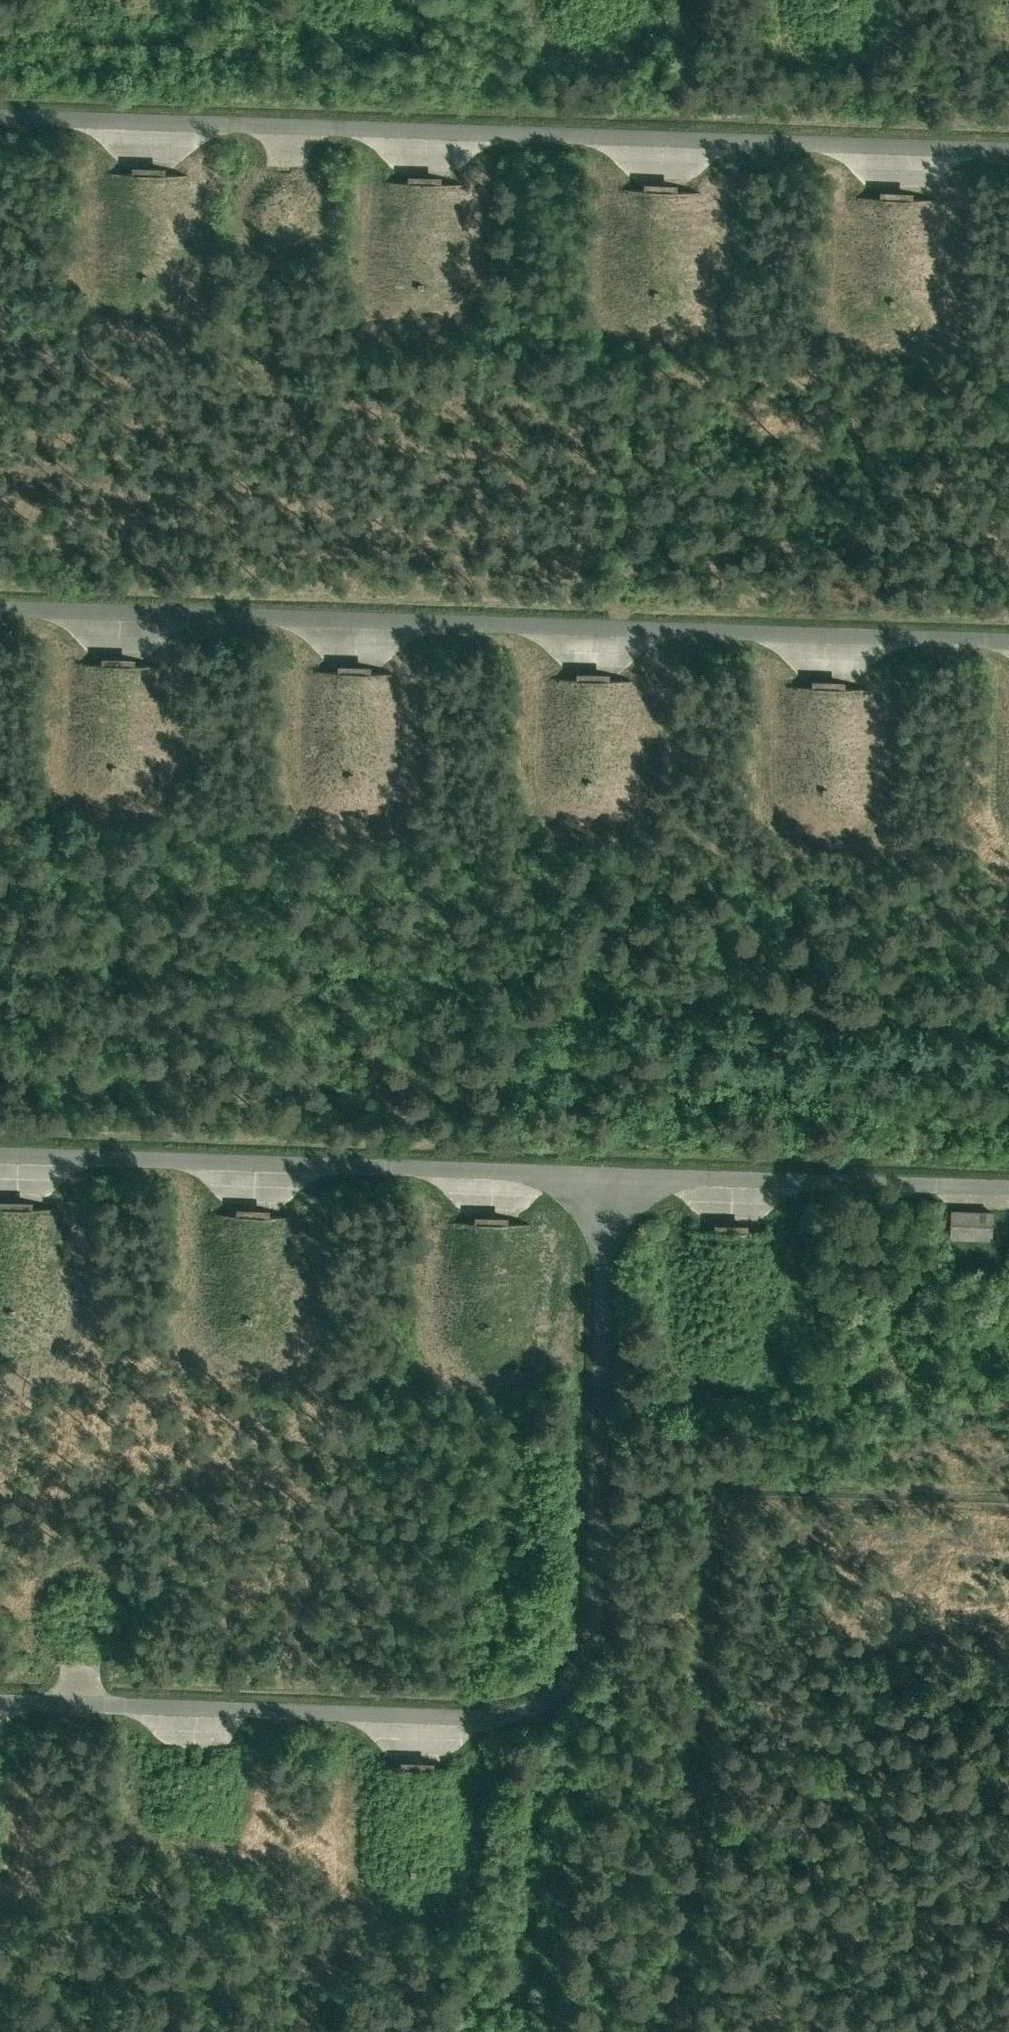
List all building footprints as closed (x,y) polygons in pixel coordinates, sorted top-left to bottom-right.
[(166,179),(82,177),(78,317),(162,319),(166,179)] [(938,200),(853,198),(849,338),(933,340),(938,200)] [(159,660),(75,657),(71,797),(155,800),(159,660)] [(403,675),(319,673),(315,813),(399,815),(403,675)] [(642,691),(557,688),(553,828),(637,831),(642,691)] [(871,690),(787,688),(783,828),(867,831),(871,690)] [(0,1206),(0,1347),(59,1349),(63,1208),(0,1206)] [(293,1218),(209,1215),(205,1356),(289,1358),(293,1218)] [(950,1245),(996,1245),(996,1217),(950,1217),(950,1245)] [(538,1225),(454,1222),(450,1363),(534,1365),(538,1225)]
